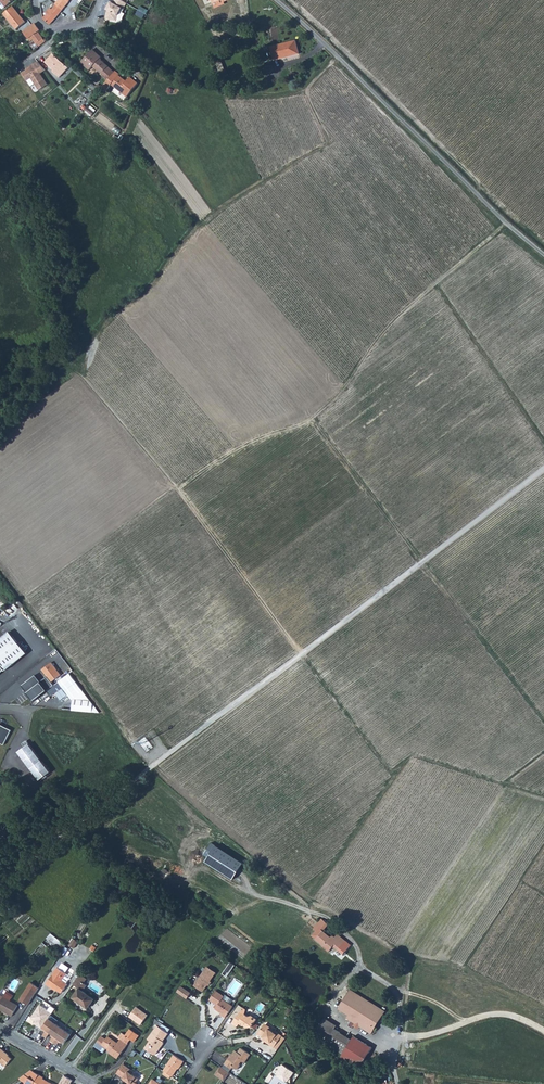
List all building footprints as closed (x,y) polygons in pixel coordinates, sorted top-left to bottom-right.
[(56,5),(62,11),(70,3),(67,0),(58,0),(55,4),(56,5)] [(95,1),(95,0),(84,0),(79,10),(79,11),(87,15),(95,1)] [(122,0),(113,0),(112,2),(111,1),(108,6),(110,7),(108,10),(107,12),(106,19),(117,20),(118,15),(122,8),(123,8),(127,3),(122,0)] [(43,18),(50,24),(62,11),(56,5),(52,9),(50,8),(46,13),(47,14),(43,18)] [(141,6),(137,15),(146,19),(150,10),(141,6)] [(4,15),(14,8),(13,7),(3,14),(4,15)] [(15,30),(25,22),(14,8),(4,15),(15,30)] [(83,22),(87,15),(79,11),(75,17),(83,22)] [(23,32),(28,39),(37,32),(39,31),(34,24),(23,32)] [(37,32),(28,39),(32,46),(36,43),(38,47),(45,42),(37,32)] [(306,54),(303,41),(278,48),(282,61),(306,54)] [(109,80),(116,72),(110,67),(111,66),(101,58),(103,56),(94,49),(83,63),(92,70),(95,66),(103,73),(102,74),(109,80)] [(56,69),(54,71),(61,77),(69,67),(54,54),(47,62),(54,69),(55,68),(56,69)] [(41,62),(23,71),(35,93),(49,85),(43,73),(46,71),(41,62)] [(120,75),(116,71),(116,72),(109,80),(104,86),(108,89),(112,84),(127,97),(138,84),(130,77),(126,83),(123,81),(124,80),(119,76),(120,75)] [(4,670),(5,671),(26,654),(9,632),(0,639),(0,673),(4,670)] [(60,676),(51,664),(41,671),(51,684),(60,676)] [(93,705),(70,674),(58,683),(48,691),(52,696),(63,688),(72,700),(73,700),(72,710),(93,711),(93,705)] [(12,730),(0,725),(0,743),(4,745),(12,730)] [(26,746),(19,751),(41,780),(51,772),(30,743),(26,746)] [(212,844),(204,856),(209,859),(206,863),(232,880),(243,864),(212,844)] [(316,939),(331,950),(334,946),(339,950),(346,940),(338,933),(335,937),(332,935),(331,936),(323,930),(316,939)] [(48,938),(60,948),(64,943),(52,934),(48,938)] [(45,941),(33,955),(40,961),(53,947),(45,941)] [(228,977),(236,965),(231,962),(224,974),(228,977)] [(206,993),(217,971),(207,966),(196,987),(206,993)] [(66,973),(57,967),(47,983),(52,987),(55,987),(61,992),(67,983),(62,980),(66,973)] [(84,982),(87,978),(80,973),(73,983),(80,988),(73,997),(87,1008),(94,998),(84,991),(88,984),(84,982)] [(31,983),(20,1000),(27,1005),(39,987),(31,983)] [(188,999),(193,993),(183,986),(178,992),(188,999)] [(348,1025),(352,1028),(354,1026),(355,1024),(360,1027),(371,1034),(386,1011),(351,989),(339,1008),(349,1015),(347,1018),(351,1021),(348,1025)] [(219,1013),(218,1015),(223,1018),(231,1007),(220,999),(221,997),(214,991),(208,1000),(215,1005),(213,1009),(219,1013)] [(0,994),(0,1009),(12,1016),(18,1005),(0,994)] [(40,1004),(31,1017),(35,1019),(33,1022),(42,1028),(43,1026),(49,1017),(55,1008),(50,1005),(48,1009),(40,1004)] [(242,1015),(238,1012),(230,1023),(235,1027),(237,1024),(241,1026),(241,1025),(245,1027),(248,1026),(249,1027),(254,1020),(249,1016),(247,1017),(242,1014),(242,1015)] [(49,1017),(43,1026),(46,1028),(45,1030),(43,1034),(46,1036),(50,1031),(53,1033),(50,1039),(56,1043),(60,1038),(64,1041),(70,1032),(49,1017)] [(325,1018),(316,1033),(326,1043),(343,1054),(340,1057),(348,1062),(362,1064),(372,1048),(354,1036),(352,1040),(334,1029),(337,1025),(325,1018)] [(167,1035),(159,1029),(161,1025),(159,1023),(154,1020),(151,1024),(155,1026),(146,1039),(149,1042),(144,1049),(152,1055),(155,1055),(163,1044),(162,1042),(167,1035)] [(263,1039),(262,1041),(271,1047),(279,1036),(272,1031),(271,1033),(267,1030),(266,1028),(265,1026),(264,1026),(261,1026),(256,1034),(263,1039)] [(134,1042),(138,1035),(130,1029),(125,1035),(134,1042)] [(118,1044),(108,1037),(107,1038),(101,1035),(94,1046),(103,1052),(107,1048),(111,1051),(109,1053),(118,1059),(128,1044),(121,1039),(118,1044)] [(5,1067),(12,1059),(8,1056),(9,1054),(0,1047),(0,1062),(5,1067)] [(226,1059),(222,1064),(229,1068),(231,1067),(232,1068),(233,1068),(235,1068),(237,1067),(238,1066),(238,1064),(240,1061),(243,1063),(249,1054),(239,1048),(236,1052),(233,1051),(227,1060),(226,1059)] [(166,1074),(170,1077),(171,1077),(175,1072),(177,1072),(183,1063),(173,1056),(163,1071),(163,1072),(162,1075),(165,1077),(166,1074)] [(123,1065),(116,1074),(128,1083),(129,1083),(136,1083),(138,1079),(133,1075),(134,1073),(123,1065)] [(270,1083),(289,1083),(287,1083),(294,1073),(282,1065),(270,1083)] [(219,1066),(213,1074),(222,1080),(228,1072),(219,1066)] [(27,1077),(25,1082),(28,1083),(52,1083),(42,1078),(43,1077),(33,1071),(25,1076),(27,1077)] [(144,1076),(135,1072),(134,1075),(140,1078),(138,1083),(141,1083),(144,1076)] [(59,1083),(70,1083),(72,1081),(63,1076),(59,1083)]
